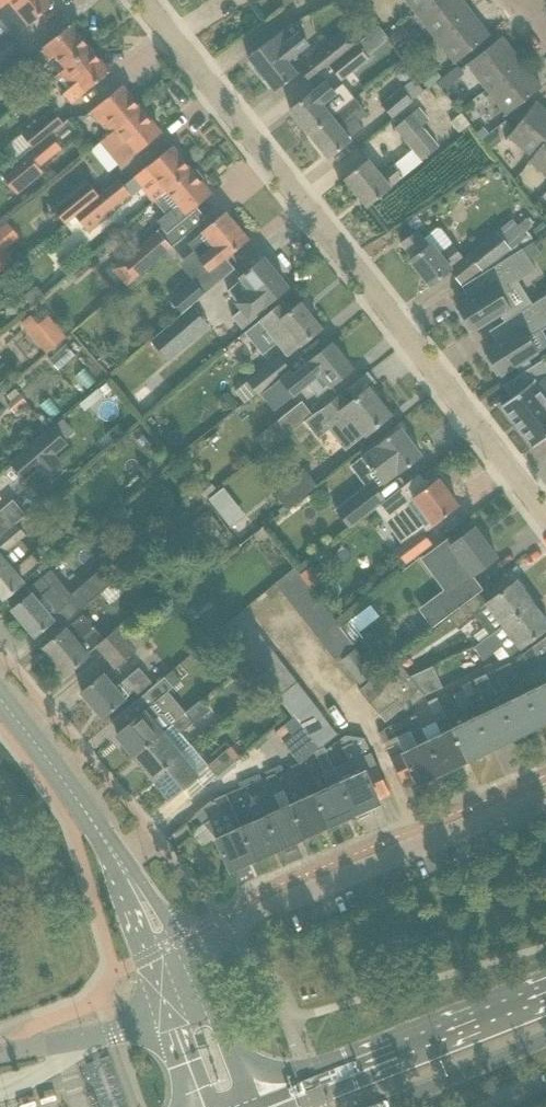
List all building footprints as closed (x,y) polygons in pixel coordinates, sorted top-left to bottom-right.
[(0,8),(0,18),(15,36),(53,4),(50,0),(10,0),(0,8)] [(10,0),(0,0),(0,8),(10,0)] [(414,13),(431,0),(404,0),(414,13)] [(434,38),(470,10),(462,0),(431,0),(414,13),(434,38)] [(470,10),(434,38),(454,63),(490,35),(470,10)] [(48,61),(59,73),(90,48),(70,24),(39,50),(41,52),(33,58),(41,67),(48,61)] [(274,90),(275,91),(298,73),(288,60),(308,44),(298,32),(292,37),(285,28),(271,39),(271,38),(247,57),(248,58),(249,57),(274,90)] [(19,51),(5,34),(0,39),(0,67),(19,51)] [(466,64),(486,89),(521,62),(501,36),(466,64)] [(361,49),(356,43),(342,55),(333,62),(330,65),(341,79),(344,77),(368,58),(361,49)] [(333,62),(342,55),(334,45),(303,70),(311,79),(333,62)] [(90,48),(59,73),(55,76),(67,90),(63,93),(71,103),(78,97),(109,71),(90,48)] [(0,67),(0,91),(31,65),(19,51),(0,67)] [(521,62),(486,89),(506,115),(541,87),(521,62)] [(290,109),(309,133),(354,97),(343,83),(333,90),(326,81),(290,109)] [(443,89),(437,81),(428,89),(436,98),(434,100),(447,115),(446,116),(458,132),(470,122),(443,89)] [(98,121),(109,134),(110,136),(141,110),(121,86),(90,111),(98,121)] [(382,106),(392,117),(411,100),(402,89),(382,106)] [(354,97),(309,133),(328,158),(363,129),(357,122),(367,114),(354,97)] [(532,157),(533,158),(545,141),(545,110),(535,102),(507,137),(532,157)] [(21,133),(33,148),(64,122),(52,108),(21,133)] [(397,125),(425,158),(438,148),(420,127),(428,120),(418,108),(397,125)] [(110,136),(109,134),(91,149),(109,171),(118,163),(120,166),(160,133),(141,110),(110,136)] [(64,122),(33,148),(1,174),(17,194),(44,172),(39,167),(62,148),(61,147),(80,132),(69,118),(64,122)] [(483,126),(477,132),(482,138),(489,133),(483,126)] [(490,134),(484,139),(492,148),(502,139),(494,130),(490,134)] [(545,175),(545,141),(533,158),(532,157),(529,161),(545,175)] [(106,214),(131,194),(132,195),(143,186),(146,190),(144,191),(150,198),(151,197),(155,201),(159,197),(160,198),(192,171),(171,146),(135,177),(136,178),(126,186),(120,179),(100,196),(76,216),(89,233),(108,217),(106,214)] [(344,178),(367,207),(391,188),(390,186),(401,177),(391,165),(380,175),(367,159),(344,178)] [(192,171),(160,198),(170,210),(157,221),(167,233),(195,209),(194,207),(211,193),(200,180),(202,178),(195,169),(192,172),(192,171)] [(66,224),(76,216),(100,196),(88,180),(53,208),(66,224)] [(204,256),(212,267),(223,258),(224,259),(248,239),(225,211),(202,231),(215,247),(204,256)] [(5,248),(20,237),(7,221),(0,226),(0,270),(14,258),(5,248)] [(410,260),(430,285),(451,269),(464,257),(453,244),(452,243),(440,228),(437,227),(423,239),(416,231),(401,243),(412,258),(410,260)] [(157,230),(157,231),(121,261),(135,277),(172,247),(163,236),(157,230)] [(497,232),(470,254),(482,269),(509,248),(497,232)] [(465,317),(462,319),(469,330),(472,328),(474,330),(509,308),(498,291),(535,268),(522,248),(476,277),(483,288),(457,304),(465,317)] [(227,290),(241,308),(231,316),(241,328),(267,307),(264,304),(286,286),(274,271),(277,268),(269,257),(265,260),(264,259),(244,274),(245,275),(227,290)] [(192,279),(170,298),(181,311),(191,303),(203,292),(192,279)] [(36,285),(22,296),(31,307),(45,296),(36,285)] [(485,349),(493,362),(490,363),(497,374),(500,373),(501,375),(537,353),(526,336),(545,323),(545,295),(504,321),(511,333),(485,349)] [(18,300),(5,300),(5,314),(19,314),(18,300)] [(321,328),(308,313),(314,309),(306,300),(301,304),(300,303),(292,309),(284,300),(259,320),(287,356),(321,328)] [(149,337),(165,357),(207,323),(191,303),(181,311),(149,337)] [(30,314),(21,322),(47,352),(55,345),(38,324),(30,314)] [(48,315),(38,324),(55,345),(65,336),(48,315)] [(294,375),(289,370),(280,378),(294,396),(308,384),(317,396),(353,368),(332,342),(310,360),(311,361),(294,375)] [(259,395),(280,378),(289,370),(279,357),(236,391),(244,401),(256,392),(259,395)] [(541,358),(503,384),(513,396),(501,406),(531,446),(545,434),(545,400),(533,383),(545,373),(545,364),(541,358)] [(106,384),(99,389),(103,394),(105,396),(112,390),(106,384)] [(143,386),(131,397),(143,411),(155,400),(143,386)] [(390,415),(369,387),(348,404),(340,394),(316,413),(346,450),(390,415)] [(259,434),(270,448),(289,432),(289,433),(313,415),(301,401),(279,418),(259,434)] [(63,419),(53,427),(63,439),(73,430),(63,419)] [(10,462),(25,479),(39,467),(33,459),(46,448),(52,455),(67,443),(63,439),(53,427),(52,426),(10,462)] [(376,446),(363,456),(376,472),(382,481),(383,482),(396,473),(397,474),(404,469),(422,456),(400,427),(382,440),(376,445),(376,446)] [(275,494),(287,508),(317,485),(305,470),(275,494)] [(381,502),(379,504),(389,517),(396,512),(413,535),(395,549),(405,562),(430,543),(421,531),(430,524),(431,525),(458,505),(438,478),(428,486),(418,473),(385,499),(381,502)] [(207,477),(197,486),(207,498),(217,489),(207,477)] [(360,491),(336,510),(349,527),(379,504),(381,502),(385,499),(375,487),(372,482),(366,486),(360,491)] [(188,487),(179,487),(181,507),(190,506),(188,487)] [(245,517),(223,488),(208,499),(231,528),(245,517)] [(0,511),(0,532),(23,512),(13,500),(0,511)] [(189,523),(213,554),(228,542),(204,511),(189,523)] [(0,553),(0,596),(3,599),(51,559),(40,546),(33,553),(21,539),(26,534),(16,522),(0,536),(0,547),(5,552),(2,555),(0,553)] [(449,539),(422,560),(434,576),(440,572),(459,558),(472,575),(479,570),(497,557),(475,527),(457,540),(452,543),(449,539)] [(339,568),(358,555),(347,540),(328,553),(339,568)] [(275,583),(284,594),(303,579),(294,568),(275,583)] [(31,593),(11,609),(34,636),(54,620),(52,617),(72,600),(49,571),(27,589),(31,593)] [(76,593),(86,605),(111,583),(101,571),(76,593)] [(472,575),(422,613),(434,629),(449,617),(452,614),(479,593),(482,590),(472,575)] [(284,594),(292,605),(311,590),(303,579),(284,594)] [(452,614),(449,617),(459,629),(475,616),(490,634),(532,603),(515,581),(498,594),(486,603),(479,593),(452,614)] [(196,585),(184,595),(196,610),(209,600),(196,585)] [(292,605),(301,616),(320,601),(311,590),(292,605)] [(301,616),(309,626),(328,611),(320,601),(301,616)] [(473,647),(483,660),(502,646),(509,655),(520,647),(531,639),(545,628),(545,622),(532,603),(490,634),(473,647)] [(223,626),(231,636),(250,622),(242,611),(223,626)] [(309,626),(318,637),(337,622),(328,611),(309,626)] [(127,638),(134,627),(127,619),(104,638),(95,627),(93,628),(82,614),(43,647),(66,674),(88,655),(87,654),(97,646),(106,656),(127,638)] [(139,622),(134,627),(127,638),(106,656),(116,668),(151,636),(139,622)] [(231,636),(239,647),(258,632),(250,622),(231,636)] [(318,637),(326,648),(345,633),(337,622),(318,637)] [(239,647),(247,657),(266,642),(258,632),(239,647)] [(345,633),(326,648),(335,659),(354,644),(345,633)] [(532,647),(545,676),(545,636),(532,647)] [(247,657),(255,667),(274,652),(266,642),(247,657)] [(532,647),(523,653),(531,671),(529,672),(536,688),(525,693),(540,725),(545,722),(545,676),(532,647)] [(341,660),(359,683),(373,672),(355,649),(341,660)] [(255,667),(263,678),(282,662),(274,652),(255,667)] [(377,674),(387,687),(391,692),(410,677),(396,659),(377,674)] [(263,678),(271,687),(290,673),(282,662),(263,678)] [(540,725),(525,693),(524,693),(510,662),(500,667),(514,698),(500,704),(516,737),(540,725)] [(239,672),(251,685),(259,678),(246,665),(239,672)] [(125,699),(124,699),(134,690),(137,694),(152,682),(139,667),(126,678),(115,688),(103,674),(81,692),(103,718),(125,699)] [(432,667),(410,677),(424,695),(441,687),(432,667)] [(271,687),(279,698),(298,683),(290,673),(271,687)] [(488,710),(475,716),(491,749),(516,737),(500,704),(486,673),(474,679),(488,710)] [(358,689),(368,702),(387,687),(377,674),(358,689)] [(147,691),(112,721),(120,731),(152,704),(155,701),(166,692),(173,686),(165,677),(147,691)] [(424,695),(410,677),(391,692),(397,699),(405,710),(424,695)] [(279,698),(287,708),(306,693),(298,683),(279,698)] [(387,687),(368,702),(378,714),(397,699),(391,692),(387,687)] [(453,694),(460,709),(471,704),(463,689),(453,694)] [(120,731),(117,734),(135,756),(170,726),(173,723),(172,723),(184,713),(166,692),(155,701),(152,704),(120,731)] [(287,708),(294,717),(295,718),(313,703),(306,693),(287,708)] [(295,718),(302,728),(321,713),(313,703),(295,718)] [(435,720),(421,727),(420,727),(442,773),(467,761),(451,728),(451,727),(443,710),(433,715),(435,720)] [(170,726),(135,756),(153,777),(180,754),(192,744),(191,744),(181,732),(194,721),(186,711),(184,713),(172,723),(173,723),(170,726)] [(302,728),(310,738),(329,723),(321,713),(302,728)] [(420,727),(421,727),(415,715),(405,720),(408,726),(410,731),(397,737),(399,742),(386,748),(405,788),(416,782),(418,785),(442,773),(420,727)] [(475,716),(451,727),(451,728),(467,761),(491,749),(475,716)] [(275,732),(283,742),(302,728),(295,718),(294,717),(275,732)] [(405,720),(395,724),(399,731),(408,726),(405,720)] [(329,723),(310,738),(318,748),(324,744),(337,734),(329,723)] [(283,742),(291,753),(310,738),(302,728),(283,742)] [(333,767),(354,814),(380,803),(377,797),(389,791),(364,737),(345,735),(340,738),(341,748),(347,761),(333,767)] [(291,753),(300,763),(301,762),(314,752),(318,748),(310,738),(291,753)] [(314,791),(329,826),(354,814),(333,767),(325,749),(326,748),(324,744),(318,748),(314,752),(328,785),(314,791)] [(208,765),(217,775),(235,760),(226,749),(208,765)] [(180,754),(153,777),(170,798),(187,784),(198,775),(196,773),(180,754)] [(304,798),(290,804),(304,837),(329,826),(314,791),(301,762),(300,763),(292,766),(304,798)] [(284,791),(277,776),(267,780),(274,795),(284,791)] [(240,827),(241,827),(226,793),(212,800),(196,814),(216,838),(230,871),(255,860),(240,827)] [(254,820),(241,827),(240,827),(255,860),(279,848),(265,816),(265,815),(259,802),(248,807),(254,820)] [(290,804),(265,815),(265,816),(279,848),(304,837),(290,804)]
